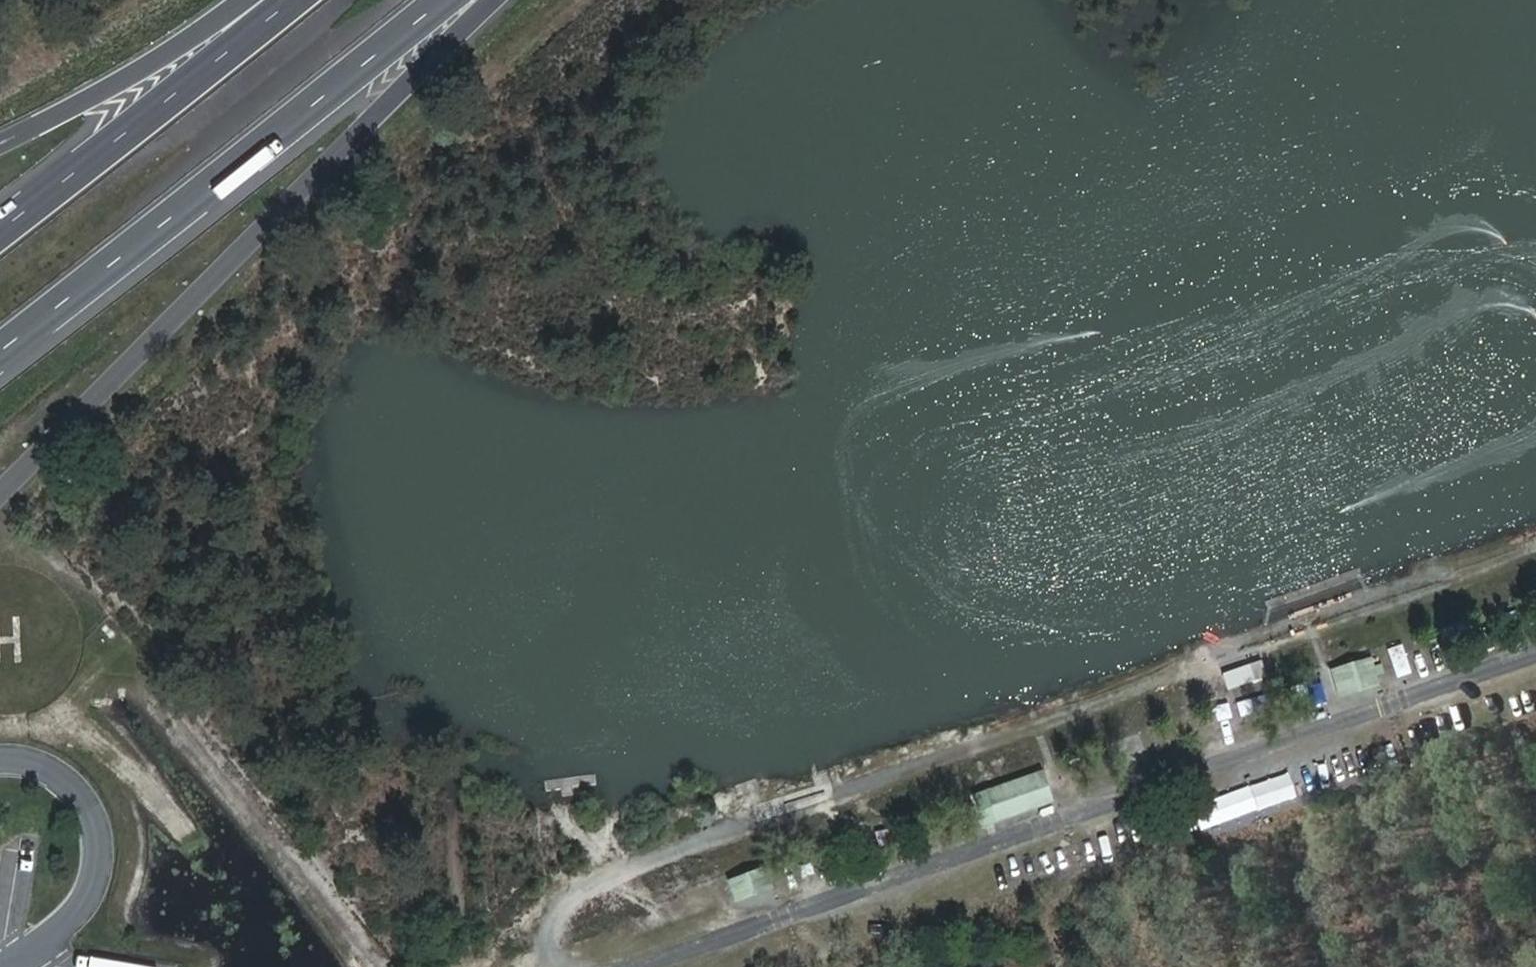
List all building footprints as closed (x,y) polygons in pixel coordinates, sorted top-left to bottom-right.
[(1376,655),(1332,668),(1341,697),(1384,683),(1376,655)] [(1224,671),(1229,685),(1266,671),(1261,657),(1224,671)] [(1043,771),(985,790),(995,819),(1052,800),(1043,771)] [(100,964),(110,966),(148,966),(104,953),(100,964)]
